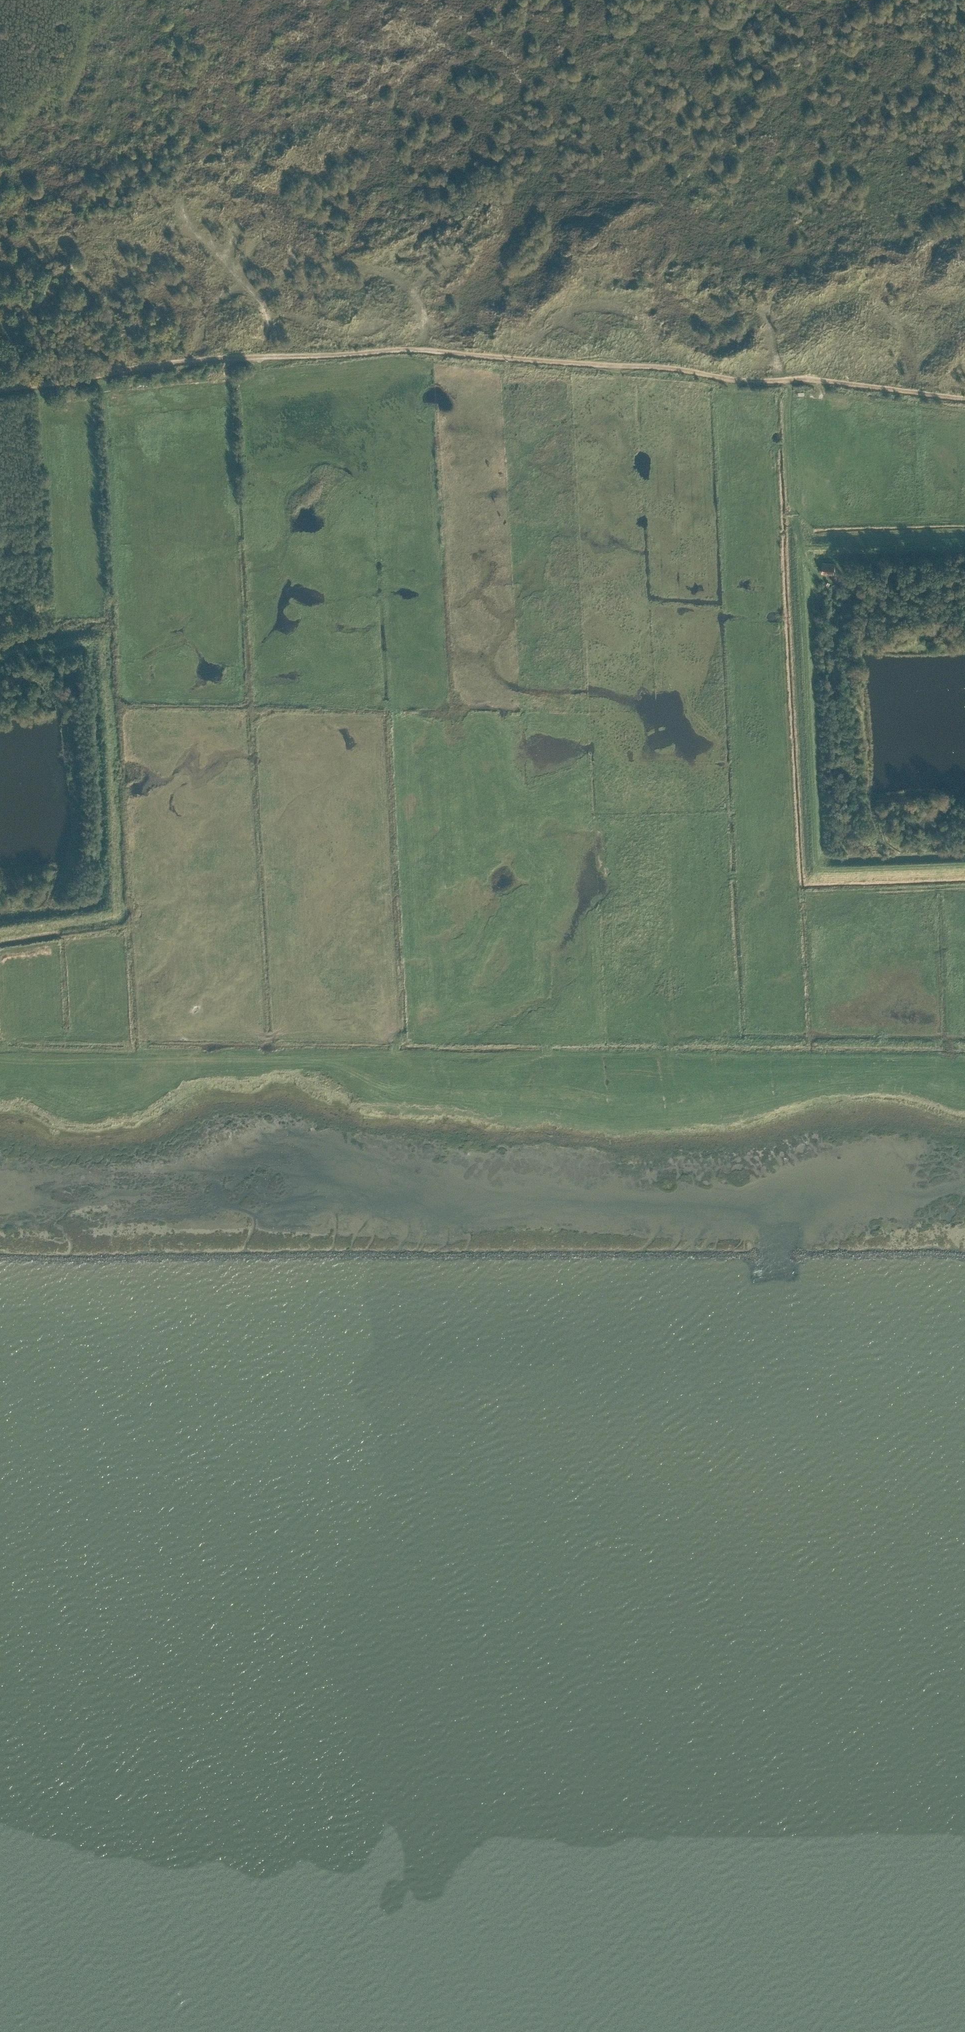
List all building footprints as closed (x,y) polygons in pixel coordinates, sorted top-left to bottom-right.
[(822,563),(821,573),(833,574),(834,564),(822,563)]
